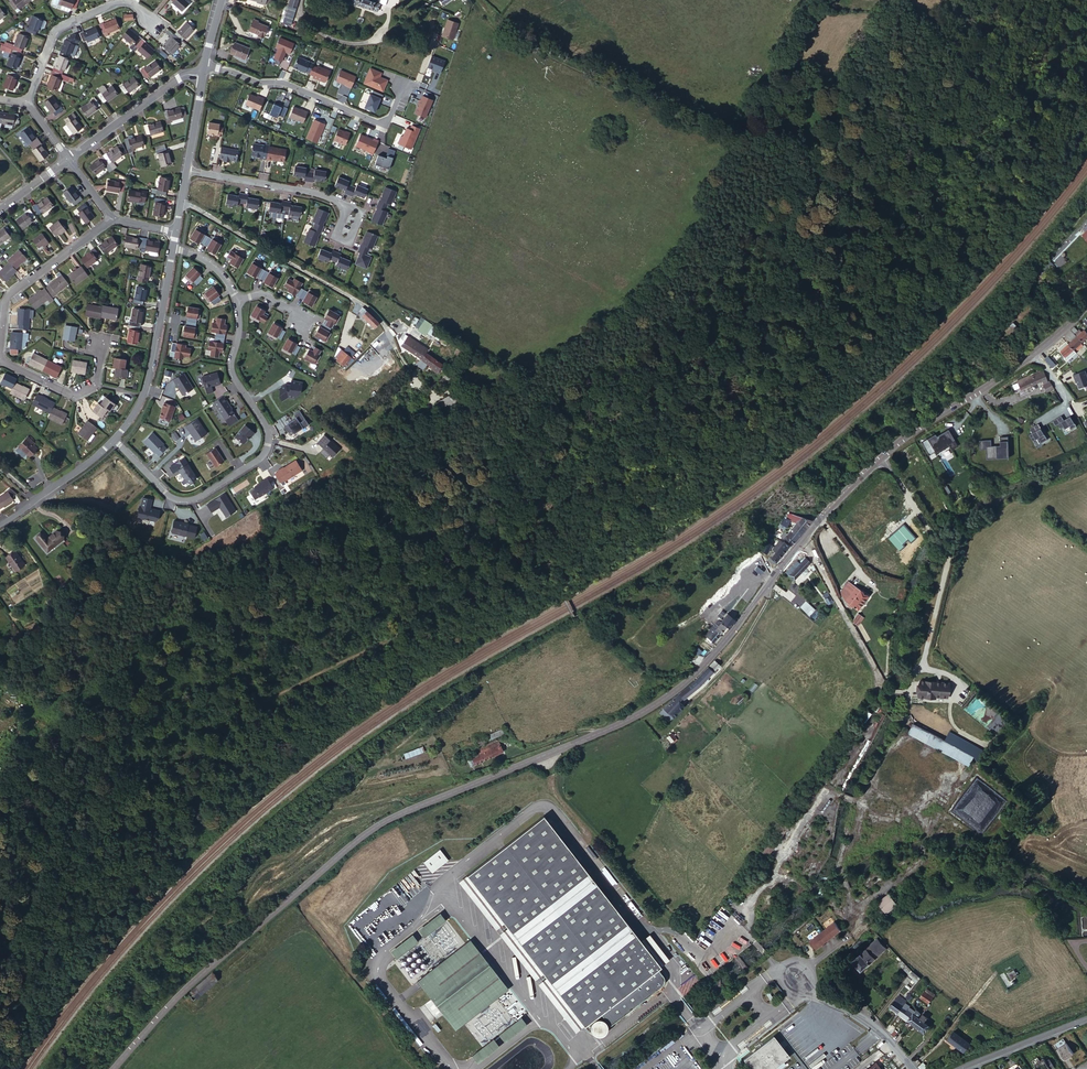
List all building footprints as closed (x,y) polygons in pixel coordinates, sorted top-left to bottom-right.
[(26,0),(14,0),(13,1),(13,0),(8,0),(7,0),(14,9),(17,7),(19,9),(28,3),(26,0)] [(60,4),(63,5),(61,9),(68,12),(70,11),(71,8),(72,8),(72,7),(76,8),(79,0),(61,0),(60,4)] [(172,2),(170,5),(179,12),(186,4),(182,0),(170,0),(172,2)] [(286,8),(294,10),(298,0),(289,0),(286,8)] [(368,0),(350,0),(348,4),(373,13),(376,6),(367,2),(368,0)] [(24,30),(34,34),(36,30),(38,31),(43,18),(33,15),(28,27),(26,26),(24,30)] [(103,34),(107,32),(108,34),(119,29),(116,20),(104,24),(104,23),(100,25),(103,34)] [(254,20),(249,30),(259,35),(258,37),(264,40),(269,30),(259,24),(259,23),(254,20)] [(462,26),(450,23),(446,40),(458,42),(462,26)] [(177,33),(174,36),(182,44),(185,41),(187,42),(196,32),(188,25),(179,35),(177,33)] [(135,45),(142,37),(139,34),(137,36),(127,28),(120,36),(130,45),(132,42),(135,45)] [(85,32),(81,33),(85,42),(89,41),(89,42),(100,38),(96,29),(85,33),(85,32)] [(10,48),(20,51),(22,47),(24,48),(29,36),(20,32),(18,36),(15,44),(13,43),(10,48)] [(60,52),(59,55),(60,56),(70,60),(75,44),(79,42),(76,35),(69,38),(68,41),(66,40),(62,52),(60,52)] [(182,44),(174,36),(171,39),(173,42),(165,51),(172,58),(181,49),(179,47),(182,44)] [(147,58),(153,50),(144,43),(146,40),(142,37),(135,45),(139,48),(137,51),(147,58)] [(279,50),(281,51),(277,61),(285,64),(289,55),(290,53),(293,54),(296,48),(290,45),(290,44),(283,41),(279,50)] [(235,43),(229,54),(245,61),(250,51),(235,43)] [(4,46),(3,50),(5,50),(3,56),(8,58),(9,56),(10,57),(8,64),(17,68),(21,56),(20,55),(21,52),(20,51),(10,48),(4,46)] [(166,59),(168,55),(158,48),(155,51),(166,59)] [(70,60),(60,56),(56,66),(55,66),(53,70),(62,74),(64,70),(65,70),(70,60)] [(316,67),(317,65),(302,58),(296,70),(308,75),(309,74),(313,76),(316,67)] [(434,58),(430,69),(443,74),(447,63),(434,58)] [(142,69),(139,72),(143,78),(147,76),(148,78),(160,70),(154,62),(143,71),(142,69)] [(320,69),(316,67),(313,76),(312,77),(316,79),(315,80),(327,85),(329,85),(334,73),(321,67),(320,69)] [(62,74),(53,70),(52,74),(53,74),(48,87),(57,90),(62,78),(61,77),(62,74)] [(381,74),(371,70),(364,85),(383,93),(387,84),(379,80),(381,74)] [(357,78),(342,71),(337,82),(348,86),(348,87),(352,89),(357,78)] [(14,80),(16,75),(6,72),(4,76),(7,77),(2,89),(11,92),(16,80),(14,80)] [(379,80),(387,84),(388,82),(380,78),(382,74),(381,74),(379,80)] [(117,86),(122,94),(125,92),(127,94),(137,87),(131,79),(122,86),(120,84),(117,86)] [(95,95),(102,105),(104,103),(106,105),(117,97),(111,90),(106,93),(104,90),(102,90),(95,95)] [(259,98),(252,95),(248,105),(262,111),(267,100),(260,97),(259,98)] [(370,99),(366,109),(376,113),(378,108),(380,103),(382,104),(383,100),(373,95),(372,99),(370,99)] [(434,101),(424,97),(422,102),(421,101),(419,106),(420,106),(417,115),(427,119),(434,101)] [(94,110),(98,107),(93,99),(88,103),(90,105),(80,112),(85,120),(95,112),(94,110)] [(48,100),(40,105),(47,116),(49,114),(52,117),(60,112),(57,108),(56,109),(48,100)] [(287,119),(290,110),(280,106),(280,107),(276,105),(270,103),(266,113),(280,119),(281,116),(287,119)] [(306,111),(297,107),(292,118),(306,124),(311,113),(306,110),(306,111)] [(166,113),(162,114),(165,124),(169,122),(169,124),(183,120),(180,111),(167,115),(166,113)] [(13,115),(3,114),(1,125),(12,126),(12,123),(17,124),(18,113),(14,112),(13,115)] [(65,125),(63,127),(70,138),(79,132),(71,122),(74,120),(71,116),(63,122),(65,125)] [(217,123),(206,121),(204,132),(210,133),(215,134),(215,135),(220,136),(221,127),(217,126),(217,123)] [(317,122),(309,139),(320,144),(328,126),(317,122)] [(146,125),(141,126),(144,137),(149,136),(149,138),(161,135),(159,125),(147,128),(146,125)] [(32,146),(40,140),(38,137),(35,139),(29,131),(21,137),(27,145),(29,143),(32,146)] [(348,135),(341,132),(336,142),(348,147),(353,136),(348,134),(348,135)] [(401,140),(417,147),(419,142),(403,135),(401,140)] [(127,139),(123,140),(127,155),(131,154),(131,152),(130,151),(143,147),(141,138),(132,140),(131,136),(130,136),(126,137),(127,139)] [(376,143),(363,138),(358,148),(376,156),(381,144),(382,141),(378,139),(376,143)] [(43,143),(40,140),(32,146),(34,149),(32,151),(40,161),(48,155),(40,145),(43,143)] [(267,147),(267,145),(262,145),(252,143),(250,154),(251,155),(258,157),(258,158),(265,160),(265,159),(267,147)] [(121,147),(116,149),(122,158),(126,156),(121,147)] [(237,150),(219,147),(217,158),(221,159),(221,161),(228,162),(228,160),(235,161),(237,150)] [(285,150),(267,147),(265,159),(270,160),(283,162),(285,150)] [(104,155),(101,158),(107,166),(110,163),(112,165),(122,158),(116,149),(106,157),(104,155)] [(156,158),(160,170),(170,167),(167,155),(164,155),(163,151),(153,154),(154,159),(156,158)] [(107,166),(101,158),(97,160),(98,162),(89,170),(94,177),(104,170),(109,176),(112,173),(107,166)] [(381,158),(377,166),(391,172),(396,162),(390,159),(389,162),(381,158)] [(308,182),(309,174),(305,173),(306,170),(294,167),(292,177),(301,178),(301,177),(304,178),(303,182),(308,182)] [(309,174),(308,182),(312,183),(313,179),(316,180),(316,181),(324,182),(326,173),(314,171),(313,174),(309,174)] [(349,183),(338,179),(335,187),(343,191),(343,189),(346,191),(344,195),(348,196),(352,188),(348,186),(349,183)] [(154,197),(163,199),(164,194),(165,195),(168,183),(159,181),(157,193),(155,193),(154,197)] [(119,193),(123,194),(125,184),(121,183),(120,185),(108,183),(106,194),(118,196),(119,193)] [(356,190),(352,188),(348,196),(353,198),(354,194),(357,195),(357,197),(365,200),(368,191),(357,187),(356,190)] [(380,202),(378,206),(387,210),(389,206),(391,207),(397,194),(386,189),(384,195),(385,195),(384,198),(383,198),(381,202),(380,202)] [(129,192),(128,202),(139,204),(139,201),(144,202),(146,193),(141,192),(141,194),(129,192)] [(71,207),(73,211),(82,204),(79,201),(77,203),(70,193),(61,199),(69,209),(71,207)] [(235,197),(226,195),(225,204),(236,206),(237,203),(241,204),(243,195),(238,194),(238,199),(235,198),(235,197)] [(247,196),(243,195),(241,204),(245,205),(245,208),(256,210),(258,201),(250,200),(250,201),(247,200),(247,196)] [(155,206),(152,218),(160,220),(163,208),(161,207),(162,203),(154,201),(153,206),(155,206)] [(278,206),(278,205),(269,203),(268,212),(280,215),(280,211),(284,212),(286,203),(281,202),(281,207),(278,206)] [(36,209),(33,211),(39,220),(42,217),(43,219),(54,211),(48,203),(37,211),(36,209)] [(291,204),(286,203),(284,212),(289,213),(288,216),(300,218),(301,209),(293,208),(293,209),(290,208),(291,204)] [(374,217),(372,223),(382,228),(388,214),(385,213),(387,210),(378,206),(377,210),(378,211),(376,215),(375,218),(374,217)] [(78,219),(85,229),(93,223),(86,213),(88,212),(85,208),(77,214),(79,218),(78,219)] [(329,215),(318,210),(312,223),(315,224),(313,228),(322,232),(324,228),(323,227),(325,223),(324,223),(325,220),(326,220),(329,215)] [(31,225),(35,222),(29,215),(25,217),(27,220),(17,227),(23,235),(33,227),(31,225)] [(59,226),(50,233),(55,239),(57,237),(59,239),(65,234),(59,226)] [(199,227),(192,239),(205,246),(210,237),(206,234),(207,232),(199,227)] [(320,236),(322,232),(313,228),(311,232),(309,231),(303,244),(314,249),(317,242),(316,242),(317,239),(319,235),(320,236)] [(12,241),(6,233),(0,237),(0,250),(12,241)] [(361,246),(359,251),(367,254),(369,250),(372,252),(378,238),(367,234),(364,240),(365,240),(364,243),(363,243),(362,247),(361,246)] [(101,241),(97,244),(103,253),(107,250),(108,252),(118,244),(113,236),(103,244),(101,241)] [(141,252),(142,242),(138,241),(138,238),(128,237),(126,247),(137,249),(136,252),(141,252)] [(205,246),(218,253),(224,242),(215,237),(214,239),(210,237),(205,246)] [(45,239),(36,246),(41,252),(45,249),(46,251),(51,247),(45,239)] [(146,242),(142,242),(141,252),(145,253),(145,250),(156,252),(158,242),(147,240),(146,242)] [(84,262),(90,270),(100,262),(99,260),(102,258),(97,250),(93,252),(95,254),(84,262)] [(237,253),(233,251),(228,259),(232,261),(232,263),(240,268),(247,256),(238,251),(237,253)] [(328,254),(320,251),(316,259),(327,264),(328,261),(332,263),(336,255),(332,253),(330,257),(327,255),(328,254)] [(367,254),(359,251),(357,255),(359,255),(358,258),(359,259),(358,260),(355,266),(366,271),(370,260),(366,258),(367,254)] [(23,254),(11,265),(13,267),(19,273),(26,267),(25,266),(29,261),(23,254)] [(336,255),(332,263),(336,265),(335,268),(346,272),(350,264),(342,260),(341,262),(339,260),(340,257),(336,255)] [(256,261),(249,272),(258,277),(259,276),(262,278),(267,270),(263,268),(264,266),(256,261)] [(137,279),(146,281),(147,277),(149,278),(151,265),(142,264),(139,276),(138,276),(137,279)] [(81,266),(79,267),(85,276),(87,275),(81,266)] [(15,280),(21,275),(19,273),(13,267),(2,277),(8,285),(14,279),(15,280)] [(85,276),(79,267),(70,275),(76,283),(85,276)] [(196,267),(186,277),(194,284),(196,282),(199,285),(206,279),(202,275),(203,274),(196,267)] [(267,270),(262,278),(267,280),(266,282),(275,287),(281,275),(273,270),(271,273),(267,270)] [(291,278),(287,286),(292,288),(294,290),(292,292),(302,297),(307,289),(302,287),(305,283),(297,278),(296,281),(291,278)] [(70,290),(64,281),(59,285),(58,286),(57,285),(46,293),(48,295),(54,303),(70,290)] [(133,302),(142,303),(143,300),(145,301),(147,287),(138,285),(135,299),(133,298),(133,302)] [(216,287),(205,295),(211,303),(213,301),(216,305),(224,300),(221,296),(222,295),(216,287)] [(311,292),(307,289),(302,297),(306,300),(305,301),(314,306),(321,294),(312,289),(311,292)] [(37,301),(29,307),(37,316),(46,309),(48,312),(56,305),(54,303),(48,295),(38,302),(37,301)] [(91,316),(102,318),(102,317),(104,307),(85,304),(83,314),(91,315),(91,316)] [(259,305),(253,317),(261,322),(262,320),(267,322),(271,314),(267,312),(268,311),(259,305)] [(104,307),(102,317),(109,318),(109,316),(119,318),(121,308),(104,306),(104,307)] [(204,309),(191,307),(189,317),(190,317),(190,322),(199,323),(200,319),(202,319),(204,309)] [(128,324),(139,326),(139,322),(141,322),(144,310),(134,308),(131,320),(129,320),(128,324)] [(343,315),(332,309),(327,318),(328,318),(326,323),(334,327),(336,323),(339,324),(343,315)] [(20,329),(19,333),(29,334),(30,322),(33,322),(34,321),(35,317),(34,316),(31,315),(19,314),(18,329),(20,329)] [(374,328),(378,323),(367,314),(364,318),(374,328)] [(414,329),(426,336),(433,325),(421,317),(414,329)] [(219,333),(218,337),(227,339),(229,328),(226,328),(227,325),(228,319),(219,318),(219,323),(215,323),(214,332),(219,333)] [(199,323),(190,322),(189,326),(187,326),(186,336),(199,339),(200,328),(198,328),(199,323)] [(1016,326),(1012,322),(1004,330),(1008,334),(1016,326)] [(276,323),(269,334),(278,339),(280,337),(284,339),(288,331),(284,329),(285,328),(276,323)] [(334,327),(326,323),(324,327),(323,326),(318,335),(329,341),(334,332),(332,331),(334,327)] [(138,330),(139,326),(128,324),(128,329),(130,329),(127,342),(137,344),(140,331),(138,330)] [(67,326),(65,340),(77,342),(80,329),(67,326)] [(1076,333),(1071,329),(1068,331),(1066,334),(1071,340),(1074,337),(1073,336),(1074,334),(1076,333)] [(1085,329),(1082,332),(1078,336),(1082,341),(1086,336),(1086,331),(1085,329)] [(1074,348),(1082,341),(1078,336),(1076,337),(1069,343),(1074,348)] [(16,337),(13,355),(22,356),(23,354),(25,354),(26,346),(28,347),(29,339),(16,337)] [(214,350),(213,356),(221,358),(222,352),(223,349),(225,350),(227,339),(218,337),(217,342),(212,341),(211,350),(214,350)] [(299,355),(303,347),(299,344),(300,343),(291,338),(284,350),(293,355),(295,352),(299,355)] [(428,352),(410,338),(406,342),(403,347),(421,361),(425,356),(428,352)] [(1059,348),(1061,350),(1069,343),(1068,341),(1059,348)] [(186,345),(175,343),(173,352),(178,353),(177,358),(186,360),(187,356),(192,357),(194,349),(188,348),(186,348),(186,345)] [(1066,355),(1074,348),(1069,343),(1061,350),(1066,355)] [(318,364),(323,355),(321,354),(324,350),(316,345),(313,349),(312,349),(307,357),(318,364)] [(343,347),(337,360),(338,362),(348,351),(343,347)] [(348,351),(338,362),(344,367),(354,357),(348,351)] [(1056,363),(1049,355),(1046,358),(1053,366),(1056,363)] [(44,374),(49,362),(36,356),(31,368),(44,374)] [(443,369),(425,356),(421,361),(435,372),(437,369),(441,372),(443,369)] [(114,362),(112,371),(115,371),(124,373),(126,364),(114,362)] [(66,369),(52,363),(46,375),(60,381),(66,369)] [(75,363),(72,375),(78,376),(78,374),(87,376),(89,365),(75,363)] [(333,368),(329,373),(337,379),(340,376),(342,378),(345,375),(337,368),(335,371),(333,368)] [(1048,382),(1042,370),(1017,382),(1021,390),(1042,381),(1043,384),(1042,385),(1046,392),(1053,388),(1049,381),(1048,382)] [(125,382),(127,374),(124,373),(115,371),(113,380),(125,382)] [(1086,386),(1086,372),(1086,371),(1075,375),(1077,380),(1078,379),(1081,388),(1086,386)] [(220,373),(205,377),(208,387),(218,385),(218,386),(223,385),(220,373)] [(186,396),(196,389),(186,374),(176,380),(186,396)] [(18,383),(20,380),(8,375),(3,385),(8,388),(8,389),(15,392),(18,383)] [(305,382),(294,380),(294,385),(293,387),(290,386),(289,384),(282,389),(283,390),(282,396),(285,401),(291,396),(298,398),(299,392),(303,393),(305,382)] [(15,392),(14,394),(28,401),(33,391),(26,388),(26,387),(18,383),(15,392)] [(438,411),(459,404),(455,395),(435,402),(438,411)] [(55,410),(58,404),(39,396),(35,407),(53,414),(55,410)] [(226,396),(216,402),(228,420),(237,413),(233,407),(233,406),(226,396)] [(98,405),(104,410),(107,412),(113,404),(104,398),(98,405)] [(167,403),(164,412),(165,412),(163,418),(173,422),(179,407),(167,403)] [(98,405),(96,404),(90,412),(99,418),(104,410),(98,405)] [(70,418),(55,410),(53,414),(50,421),(64,428),(70,418)] [(291,424),(288,427),(293,435),(297,433),(298,433),(306,427),(307,428),(312,424),(303,411),(297,414),(300,417),(291,424)] [(351,417),(345,422),(348,426),(355,421),(351,417)] [(1062,417),(1054,422),(1057,427),(1059,426),(1062,430),(1065,428),(1067,430),(1071,427),(1073,430),(1078,427),(1072,417),(1065,421),(1062,417)] [(201,419),(189,426),(192,430),(194,429),(196,431),(195,433),(195,434),(199,441),(211,434),(201,419)] [(99,430),(90,423),(85,430),(85,431),(82,436),(90,443),(94,437),(99,430)] [(248,443),(253,436),(254,437),(258,433),(248,425),(239,437),(246,443),(248,443)] [(1040,425),(1031,430),(1034,434),(1031,436),(1034,442),(1040,439),(1043,444),(1049,441),(1040,425)] [(935,434),(921,442),(929,455),(935,451),(936,454),(949,446),(951,449),(958,446),(948,429),(936,436),(935,434)] [(156,433),(147,442),(158,454),(159,453),(163,457),(170,450),(167,446),(168,445),(156,433)] [(327,434),(320,442),(336,457),(343,449),(327,434)] [(1010,458),(1009,437),(1001,438),(1001,446),(992,447),(992,441),(980,442),(981,451),(987,451),(988,460),(1010,458)] [(22,439),(15,446),(27,458),(35,451),(22,439)] [(219,448),(210,454),(219,467),(228,462),(219,448)] [(183,470),(182,470),(187,479),(189,479),(197,474),(187,459),(180,464),(183,470)] [(282,471),(288,480),(288,481),(306,470),(299,460),(286,469),(286,468),(282,471)] [(288,480),(282,471),(279,474),(284,482),(288,480)] [(277,488),(271,478),(264,482),(264,483),(258,487),(258,488),(263,497),(277,488)] [(0,494),(0,506),(14,497),(8,489),(0,494)] [(240,512),(228,494),(211,505),(216,513),(224,508),(230,518),(240,512)] [(156,500),(147,498),(145,507),(144,507),(143,513),(142,518),(148,520),(149,519),(159,522),(161,521),(162,518),(163,518),(164,511),(154,509),(156,500)] [(809,524),(817,516),(806,511),(794,505),(788,513),(786,512),(783,516),(790,522),(794,517),(800,521),(803,519),(809,524)] [(804,530),(809,524),(803,519),(800,521),(797,524),(804,530)] [(193,525),(178,521),(175,532),(176,533),(190,537),(193,525)] [(799,536),(804,530),(797,524),(792,530),(799,536)] [(908,540),(911,543),(916,538),(904,524),(887,538),(899,552),(905,546),(903,545),(908,540)] [(793,543),(799,536),(792,530),(787,537),(793,543)] [(771,535),(766,543),(773,547),(775,545),(773,543),(776,539),(774,537),(771,535)] [(49,543),(46,538),(40,543),(48,555),(64,544),(59,536),(49,543)] [(779,547),(785,551),(790,543),(784,538),(777,546),(779,547)] [(773,547),(766,543),(763,547),(769,552),(773,547)] [(773,565),(785,551),(779,547),(767,561),(773,565)] [(18,554),(9,560),(18,575),(27,568),(18,554)] [(806,557),(800,564),(798,566),(789,575),(794,580),(811,562),(806,557)] [(755,565),(752,570),(759,574),(762,570),(755,565)] [(840,593),(841,595),(850,583),(848,581),(840,593)] [(850,583),(841,595),(844,598),(853,584),(850,583)] [(853,584),(844,598),(846,601),(855,586),(853,584)] [(855,586),(846,601),(858,609),(867,595),(855,586)] [(807,614),(813,608),(806,601),(800,608),(807,614)] [(727,626),(733,618),(724,611),(718,619),(724,624),(727,626)] [(863,617),(860,614),(859,614),(853,620),(857,624),(863,617)] [(724,624),(718,619),(715,623),(713,622),(711,624),(710,626),(719,632),(724,624)] [(711,642),(717,634),(709,627),(703,636),(711,642)] [(692,650),(698,654),(701,648),(696,644),(692,650)] [(695,658),(698,654),(692,650),(686,657),(690,661),(693,657),(695,658)] [(720,664),(715,660),(697,680),(702,685),(720,664)] [(702,685),(697,680),(680,693),(683,697),(685,699),(702,685)] [(950,683),(921,681),(920,697),(937,698),(937,695),(949,696),(950,683)] [(673,700),(671,701),(665,708),(673,716),(684,705),(680,700),(676,697),(673,700)] [(913,723),(910,729),(970,762),(973,755),(944,740),(913,723)] [(502,729),(495,732),(488,735),(489,736),(490,740),(504,734),(502,729)] [(973,755),(978,746),(949,730),(944,740),(973,755)] [(678,738),(674,732),(669,737),(673,742),(678,738)] [(475,740),(479,747),(486,744),(483,737),(481,738),(480,736),(476,737),(477,739),(475,740)] [(423,747),(404,754),(406,759),(425,752),(423,747)] [(476,767),(504,754),(501,748),(492,753),(473,762),(476,767)] [(546,815),(469,874),(586,1027),(589,1024),(594,1031),(597,1033),(599,1033),(602,1033),(605,1031),(611,1027),(664,986),(666,984),(666,982),(667,980),(666,978),(666,976),(663,973),(660,969),(663,967),(636,931),(546,815)] [(423,863),(431,874),(448,861),(439,850),(423,863)] [(878,904),(888,915),(899,906),(890,894),(878,904)] [(418,930),(423,936),(445,919),(440,913),(418,930)] [(813,943),(819,951),(832,942),(844,932),(838,924),(825,933),(813,943)] [(636,931),(663,967),(672,960),(645,925),(636,931)] [(390,951),(395,958),(417,941),(412,934),(390,951)] [(877,938),(869,945),(873,949),(878,955),(886,947),(877,938)] [(470,940),(418,981),(456,1030),(508,989),(470,940)] [(866,948),(861,953),(870,963),(875,958),(869,952),(866,948)] [(870,963),(861,953),(852,961),(861,971),(866,967),(870,963)] [(1014,969),(1007,973),(1010,978),(1017,975),(1014,969)] [(913,971),(905,981),(908,983),(913,978),(917,982),(921,978),(913,971)] [(212,973),(188,993),(193,1000),(217,980),(212,973)] [(923,996),(930,1002),(932,1001),(935,997),(927,991),(923,996)] [(897,999),(904,1005),(907,1002),(908,1001),(900,995),(897,999)] [(892,1005),(900,1012),(904,1005),(897,999),(892,1005)] [(907,1002),(904,1005),(914,1012),(915,1010),(911,1007),(910,1005),(907,1002)] [(904,1005),(900,1012),(909,1019),(914,1012),(904,1005)] [(914,1012),(909,1019),(914,1023),(919,1016),(914,1012)] [(919,1016),(914,1023),(925,1031),(930,1025),(925,1021),(921,1018),(919,1016)] [(522,1018),(499,1035),(504,1042),(527,1025),(522,1018)] [(994,1038),(1008,1032),(1004,1025),(991,1031),(994,1038)] [(971,1044),(955,1031),(949,1038),(965,1051),(971,1044)] [(745,1059),(753,1068),(773,1068),(791,1056),(775,1035),(745,1059)] [(472,1055),(477,1061),(499,1044),(494,1037),(472,1055)] [(1076,1056),(1068,1045),(1059,1052),(1066,1061),(1070,1058),(1071,1059),(1076,1056)] [(878,1059),(865,1068),(880,1068),(879,1068),(882,1065),(878,1059)] [(1045,1060),(1036,1066),(1038,1068),(1055,1068),(1056,1068),(1050,1060),(1047,1062),(1045,1060)]
